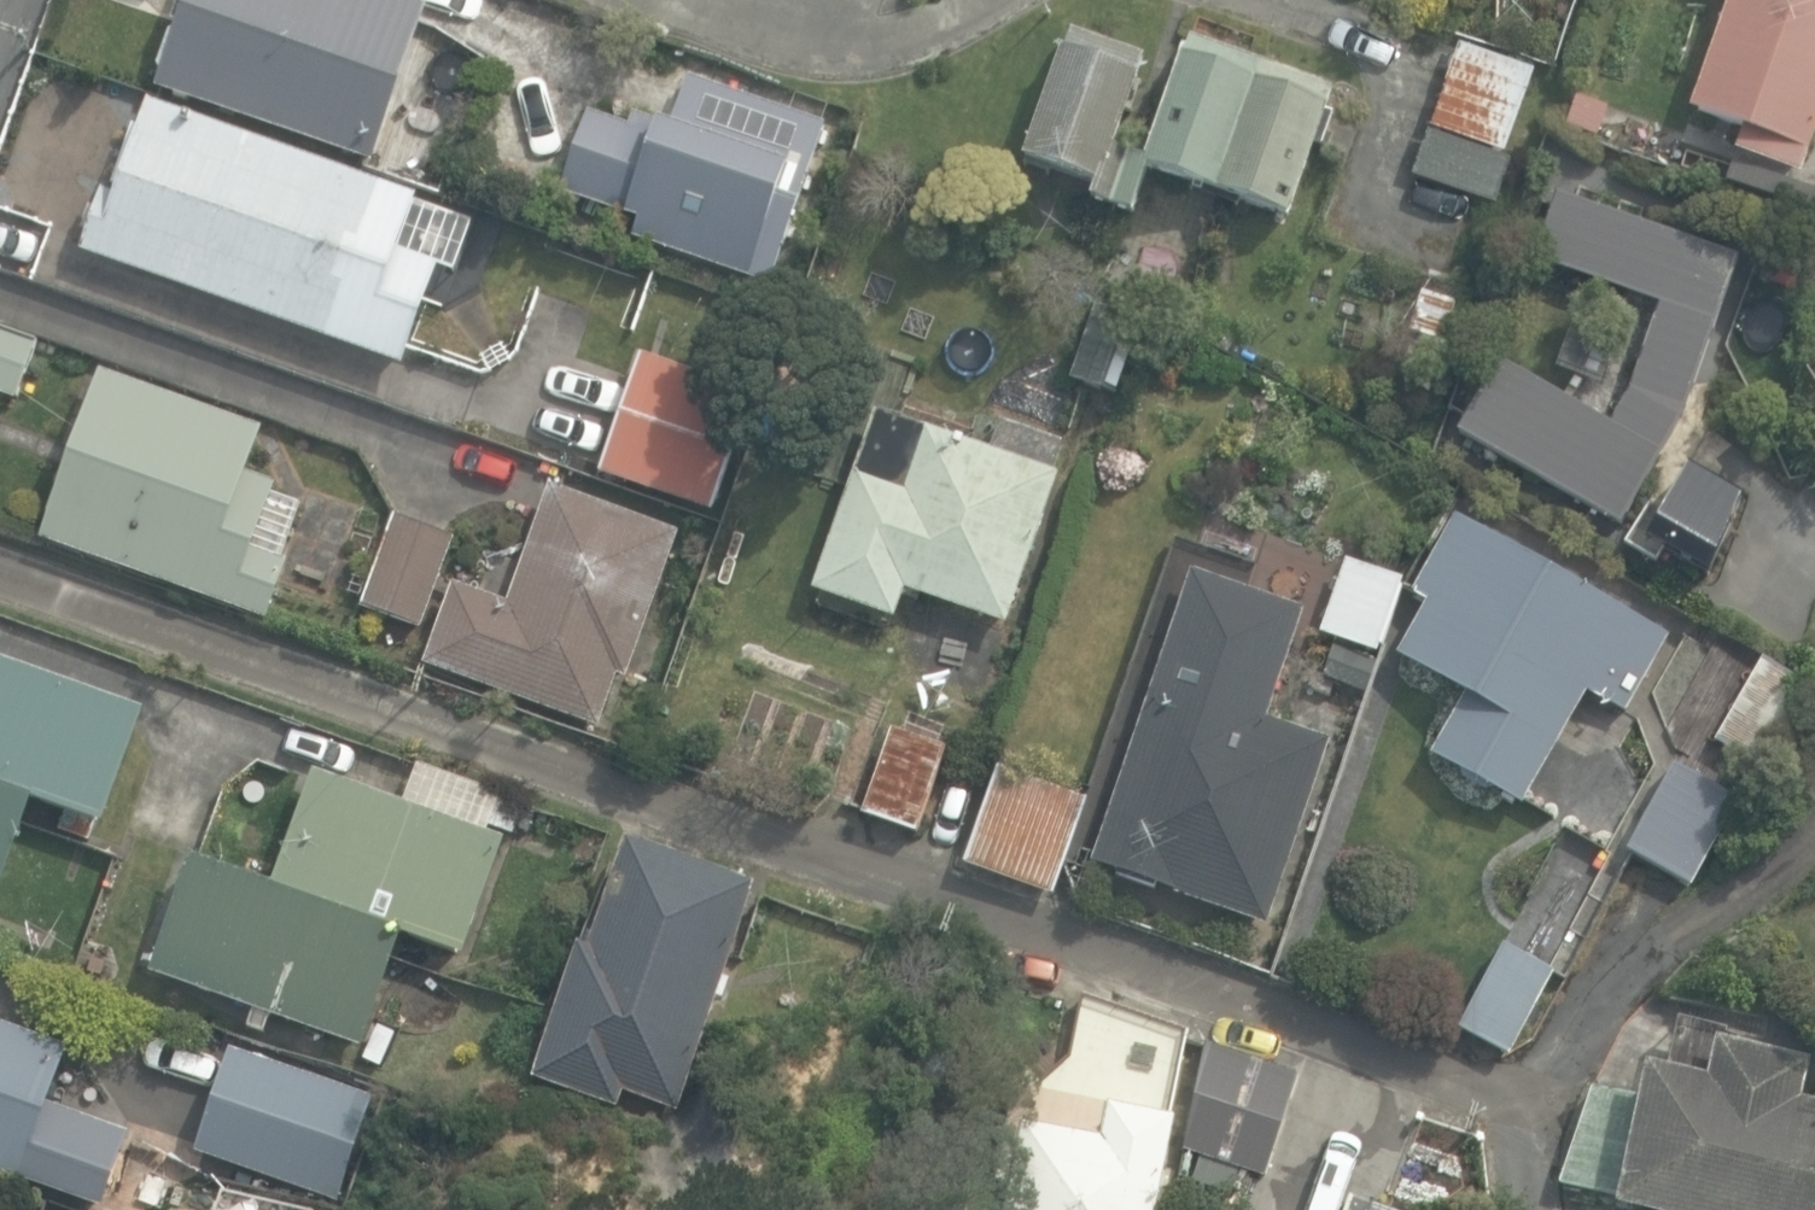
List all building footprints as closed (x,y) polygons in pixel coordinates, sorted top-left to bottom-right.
[(368,165),(422,10),(392,0),(186,0),(154,90),(368,165)] [(1693,110),(1744,127),(1736,153),(1806,176),(1814,149),(1814,0),(1730,0),(1693,110)] [(1060,18),(1017,146),(1092,170),(1087,185),(1123,197),(1137,156),(1107,146),(1140,45),(1060,18)] [(1327,77),(1185,30),(1143,154),(1285,201),(1327,77)] [(636,235),(772,283),(826,127),(690,80),(675,126),(636,113),(632,127),(591,112),(564,190),(642,217),(636,235)] [(419,195),(150,99),(139,130),(133,128),(113,185),(122,188),(119,196),(102,190),(82,248),(406,364),(442,264),(399,249),(419,195)] [(1414,163),(1495,194),(1510,153),(1430,123),(1414,163)] [(1726,241),(1557,184),(1534,252),(1655,292),(1625,379),(1606,415),(1496,351),(1455,420),(1613,513),(1654,443),(1674,397),(1726,241)] [(1411,331),(1445,343),(1458,304),(1424,292),(1411,331)] [(1070,380),(1119,397),(1146,320),(1097,303),(1070,380)] [(19,399),(39,342),(0,328),(0,392),(19,399)] [(604,470),(715,509),(755,395),(644,356),(604,470)] [(267,434),(98,375),(40,541),(267,620),(286,566),(254,555),(279,483),(253,474),(267,434)] [(906,587),(1008,622),(1059,475),(880,413),(819,589),(896,616),(906,587)] [(1678,459),(1652,512),(1708,539),(1734,486),(1678,459)] [(431,662),(601,724),(620,672),(628,675),(679,533),(555,488),(513,603),(459,584),(431,662)] [(370,606),(424,625),(456,537),(403,518),(370,606)] [(1435,755),(1523,804),(1588,687),(1627,709),(1669,635),(1459,518),(1417,595),(1430,602),(1401,654),(1470,693),(1435,755)] [(1380,656),(1404,581),(1346,562),(1321,637),(1380,656)] [(1092,863),(1269,927),(1333,740),(1268,718),(1306,607),(1193,568),(1092,863)] [(37,799),(108,824),(149,711),(0,657),(0,902),(37,799)] [(1763,662),(1714,743),(1759,770),(1808,689),(1763,662)] [(617,719),(648,730),(661,693),(630,682),(617,719)] [(868,814),(919,832),(948,747),(897,730),(868,814)] [(1631,850),(1690,882),(1736,798),(1677,766),(1631,850)] [(970,863),(1058,894),(1090,799),(1003,768),(970,863)] [(156,971),(366,1045),(406,932),(467,954),(507,840),(317,774),(278,885),(197,856),(156,971)] [(496,829),(516,835),(527,803),(507,797),(496,829)] [(533,1076),(613,1105),(622,1079),(683,1100),(761,885),(631,839),(592,948),(580,944),(533,1076)] [(4,962),(14,940),(0,934),(0,960),(4,962)] [(1463,1027),(1512,1053),(1556,971),(1507,945),(1463,1027)] [(105,1153),(42,1131),(71,1045),(0,1020),(0,1169),(88,1199),(105,1153)] [(1631,1209),(1814,1209),(1814,1100),(1800,1097),(1808,1065),(1710,1043),(1702,1079),(1642,1066),(1637,1089),(1585,1077),(1562,1181),(1619,1194),(1616,1207),(1631,1209)] [(1184,1146),(1266,1175),(1301,1076),(1210,1045),(1184,1146)] [(340,1203),(375,1097),(232,1049),(197,1156),(340,1203)] [(1177,1118),(1019,1086),(1009,1137),(1021,1140),(1006,1209),(1159,1209),(1177,1118)]
